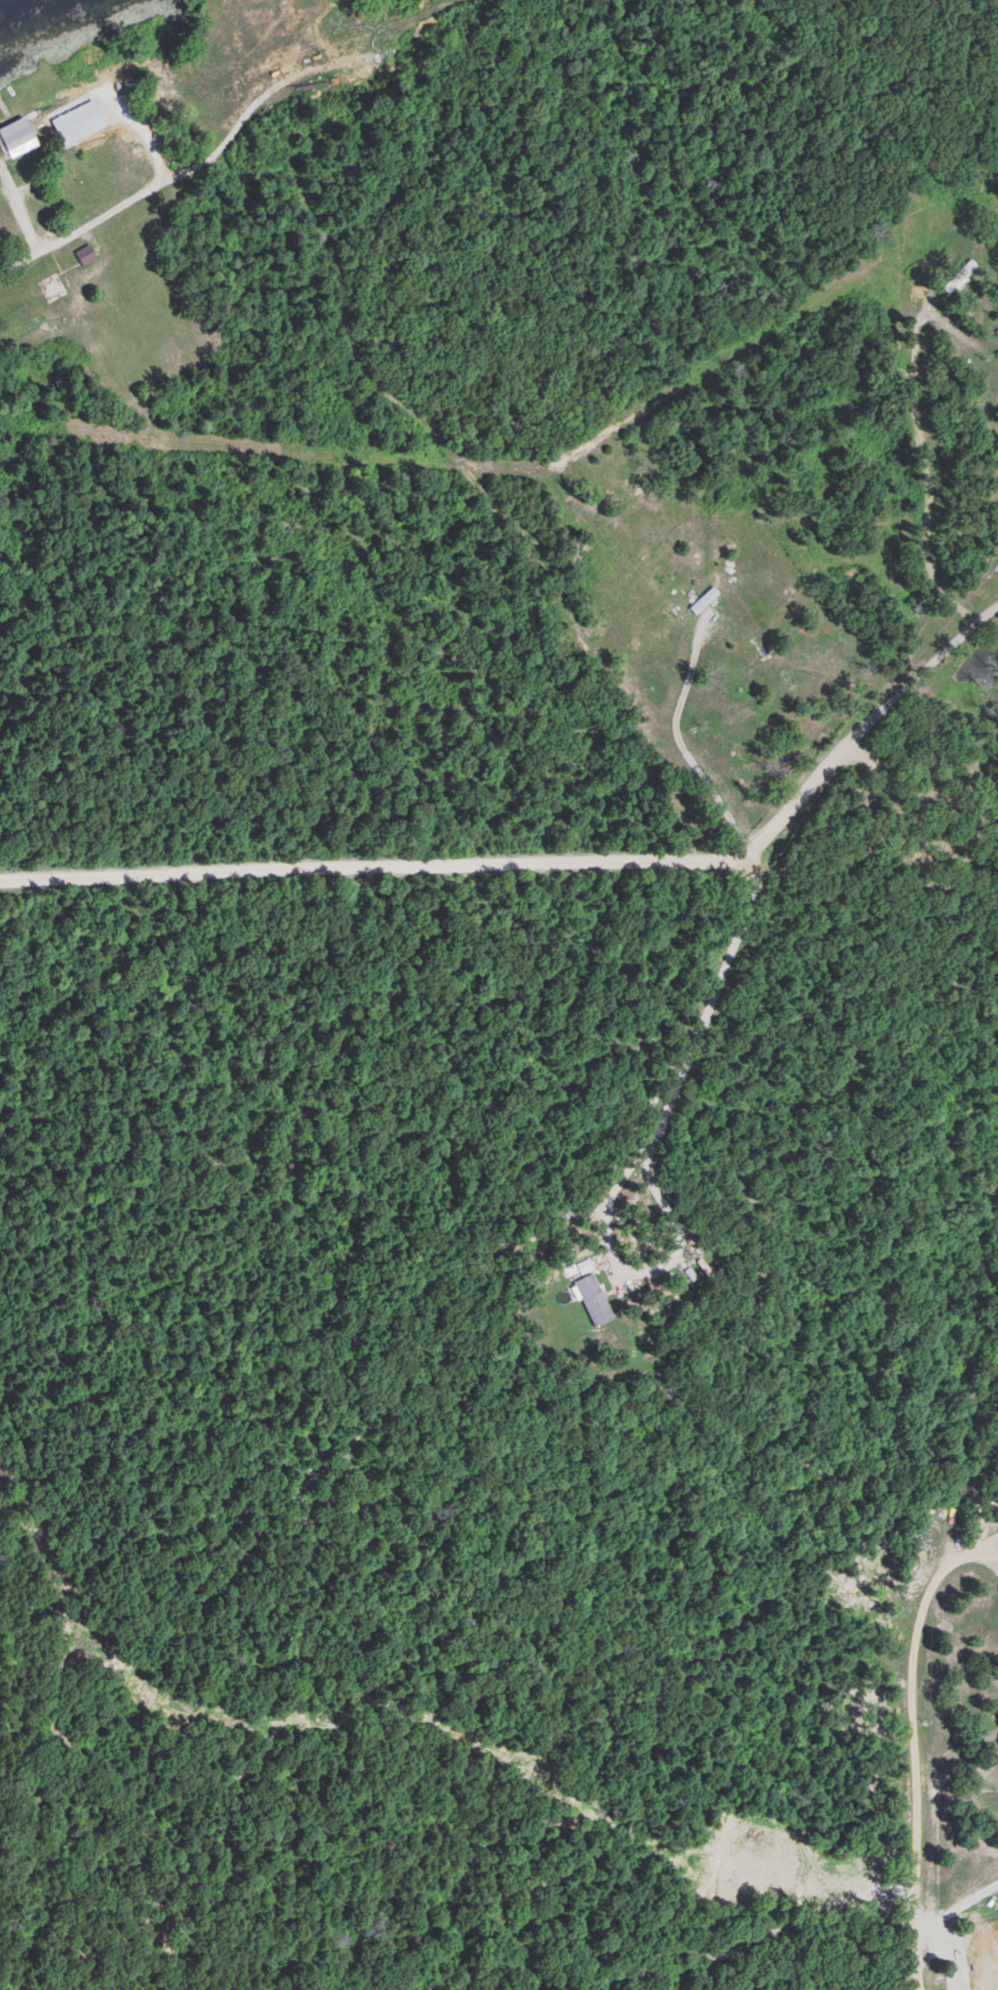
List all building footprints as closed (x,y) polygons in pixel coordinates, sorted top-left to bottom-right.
[(323,51),(319,45),(300,60),(304,66),(323,51)] [(292,63),(288,57),(268,70),(272,76),(292,63)] [(46,114),(56,135),(76,126),(67,105),(46,114)] [(36,146),(23,118),(0,128),(0,141),(8,159),(36,146)] [(74,253),(81,266),(95,259),(88,246),(74,253)] [(941,288),(948,295),(976,267),(969,260),(941,288)] [(566,1280),(586,1328),(607,1319),(587,1271),(566,1280)]
